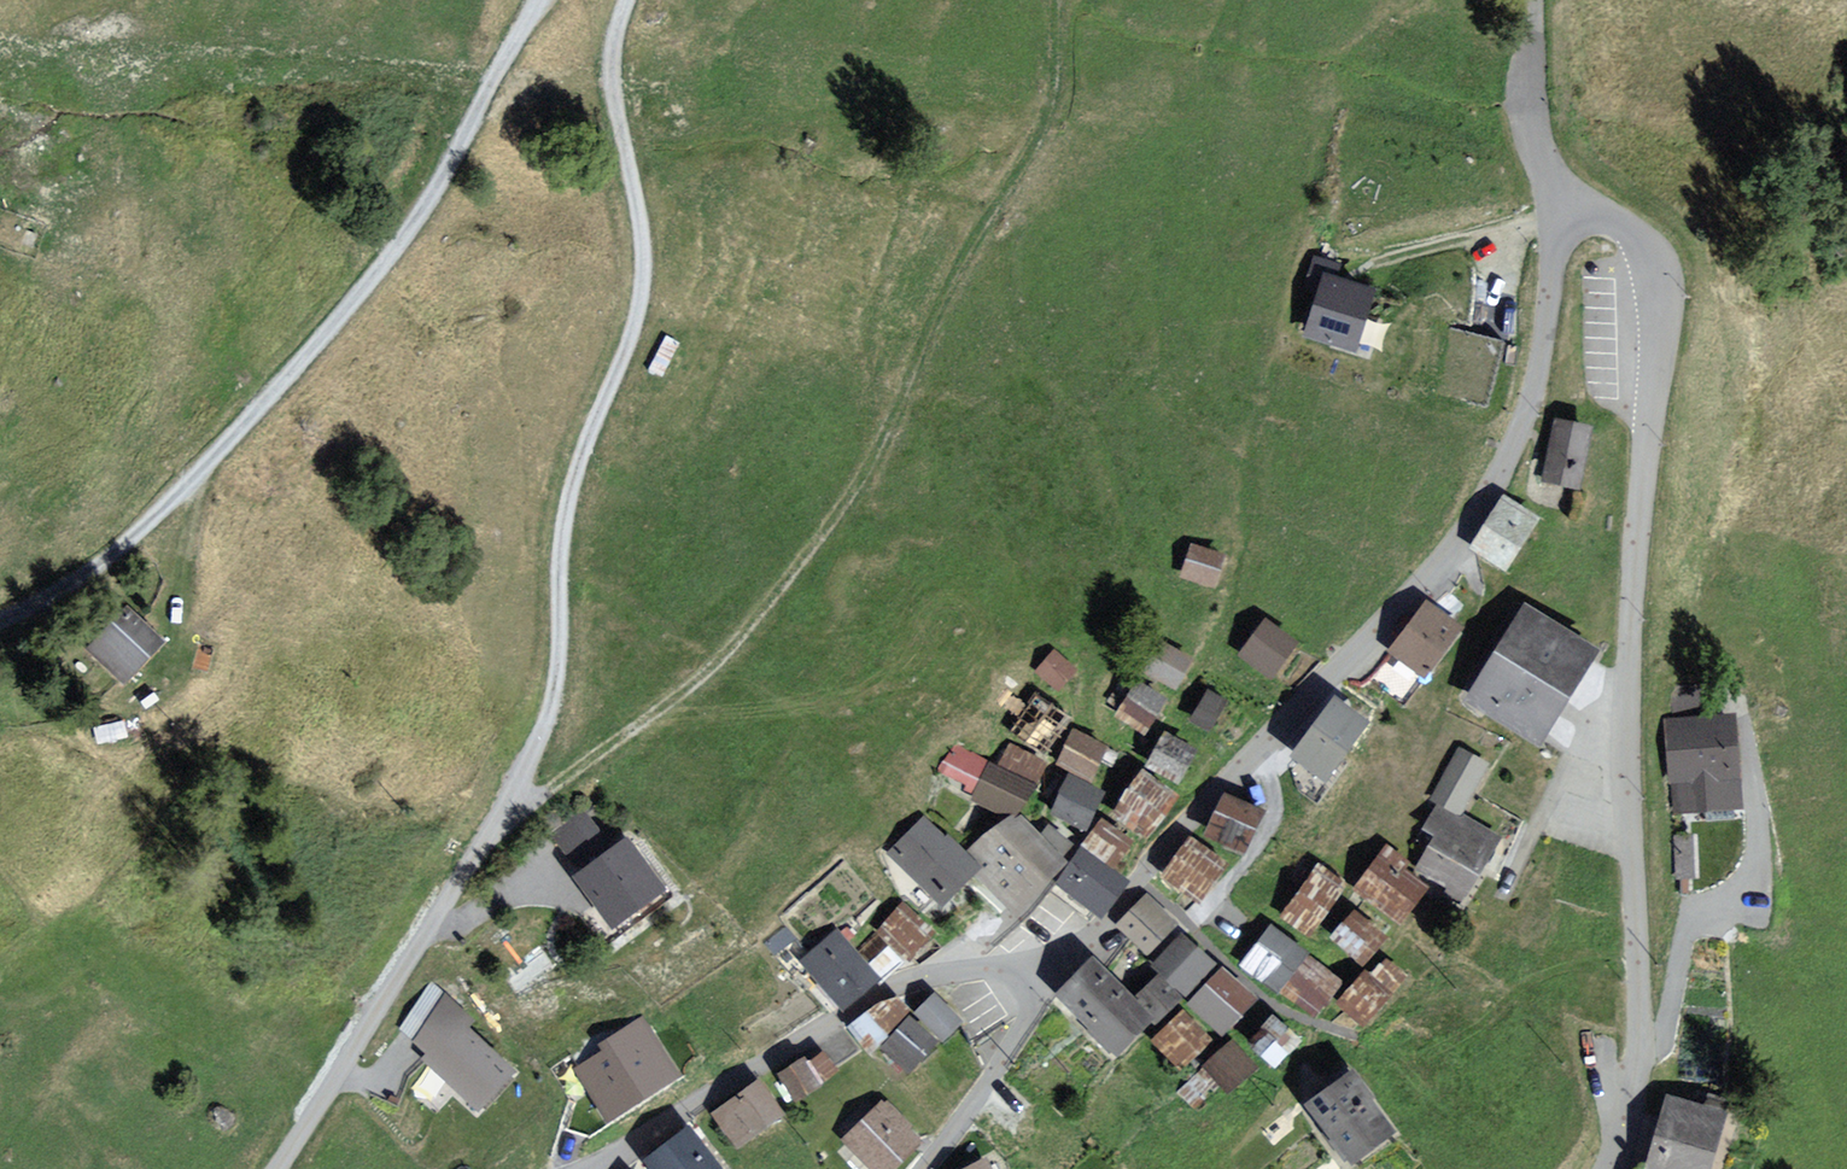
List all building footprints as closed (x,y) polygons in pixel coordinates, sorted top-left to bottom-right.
[(1337,266),(1314,258),(1304,287),(1322,293),(1308,334),(1353,348),(1371,293),(1332,281),(1337,266)] [(1598,431),(1558,422),(1545,483),(1585,492),(1598,431)] [(1542,523),(1504,500),(1472,553),(1509,576),(1542,523)] [(1230,558),(1193,547),(1183,578),(1221,589),(1230,558)] [(1467,632),(1429,604),(1390,657),(1428,685),(1467,632)] [(1607,655),(1529,608),(1471,705),(1549,752),(1607,655)] [(130,610),(88,653),(127,690),(168,647),(130,610)] [(1267,624),(1238,661),(1271,686),(1300,650),(1267,624)] [(1199,664),(1165,645),(1148,676),(1181,695),(1199,664)] [(1079,677),(1059,656),(1038,676),(1058,697),(1079,677)] [(1172,708),(1140,687),(1117,722),(1149,742),(1172,708)] [(1235,706),(1209,694),(1193,729),(1219,741),(1235,706)] [(1075,723),(1038,697),(1011,735),(1048,761),(1075,723)] [(1374,727),(1340,702),(1297,762),(1331,787),(1374,727)] [(1740,718),(1667,723),(1674,818),(1747,813),(1740,718)] [(1113,753),(1076,735),(1060,770),(1097,787),(1113,753)] [(1169,737),(1148,771),(1182,792),(1203,758),(1169,737)] [(1001,771),(956,751),(942,780),(969,792),(966,799),(1026,826),(1052,768),(1011,749),(1001,771)] [(1492,767),(1459,752),(1432,805),(1439,809),(1425,832),(1439,841),(1418,874),(1467,907),(1504,843),(1465,818),(1492,767)] [(1184,802),(1145,777),(1117,819),(1155,844),(1184,802)] [(1107,802),(1072,785),(1053,823),(1088,840),(1107,802)] [(1268,818),(1228,799),(1209,840),(1249,859),(1268,818)] [(612,848),(585,814),(553,840),(580,874),(612,848)] [(928,819),(887,857),(943,909),(975,879),(1022,922),(1055,884),(1103,921),(1128,881),(1084,851),(1071,866),(1064,860),(1073,849),(1048,830),(1039,838),(1012,825),(970,856),(928,819)] [(1108,819),(1087,849),(1118,870),(1138,840),(1108,819)] [(630,840),(576,880),(616,934),(670,894),(630,840)] [(1233,867),(1193,840),(1166,880),(1205,908),(1233,867)] [(1431,892),(1385,858),(1358,893),(1404,928),(1431,892)] [(1353,888),(1321,866),(1283,923),(1315,944),(1353,888)] [(900,899),(877,923),(911,955),(934,930),(900,899)] [(1183,933),(1147,900),(1118,932),(1154,965),(1183,933)] [(1391,944),(1354,916),(1332,945),(1368,973),(1391,944)] [(837,932),(804,959),(843,1005),(876,978),(837,932)] [(1347,987),(1274,932),(1243,972),(1317,1027),(1347,987)] [(1220,971),(1184,939),(1153,974),(1188,1006),(1220,971)] [(1139,1002),(1095,960),(1057,999),(1125,1064),(1183,1005),(1159,982),(1139,1002)] [(1411,986),(1383,961),(1339,1010),(1367,1035),(1411,986)] [(1258,1006),(1223,974),(1191,1010),(1226,1042),(1258,1006)] [(938,998),(917,1018),(944,1047),(965,1027),(938,998)] [(900,1004),(852,1031),(871,1057),(913,1017),(900,1004)] [(452,1010),(415,1047),(480,1111),(516,1075),(452,1010)] [(1216,1046),(1185,1015),(1154,1047),(1184,1077),(1216,1046)] [(610,1117),(679,1073),(644,1019),(603,1045),(609,1054),(581,1072),(610,1117)] [(1304,1044),(1275,1020),(1251,1049),(1280,1073),(1304,1044)] [(914,1022),(884,1055),(912,1080),(942,1047),(914,1022)] [(1260,1074),(1232,1047),(1207,1073),(1234,1100),(1260,1074)] [(827,1049),(783,1077),(799,1103),(843,1075),(827,1049)] [(1357,1076),(1310,1112),(1353,1168),(1363,1168),(1404,1138),(1357,1076)] [(764,1083),(715,1116),(739,1153),(789,1120),(764,1083)] [(1670,1099),(1649,1168),(1705,1168),(1722,1115),(1670,1099)] [(847,1141),(872,1168),(902,1168),(927,1146),(888,1104),(847,1141)] [(646,1165),(649,1168),(728,1168),(693,1126),(646,1165)] [(965,1168),(991,1168),(985,1158),(965,1168)]
